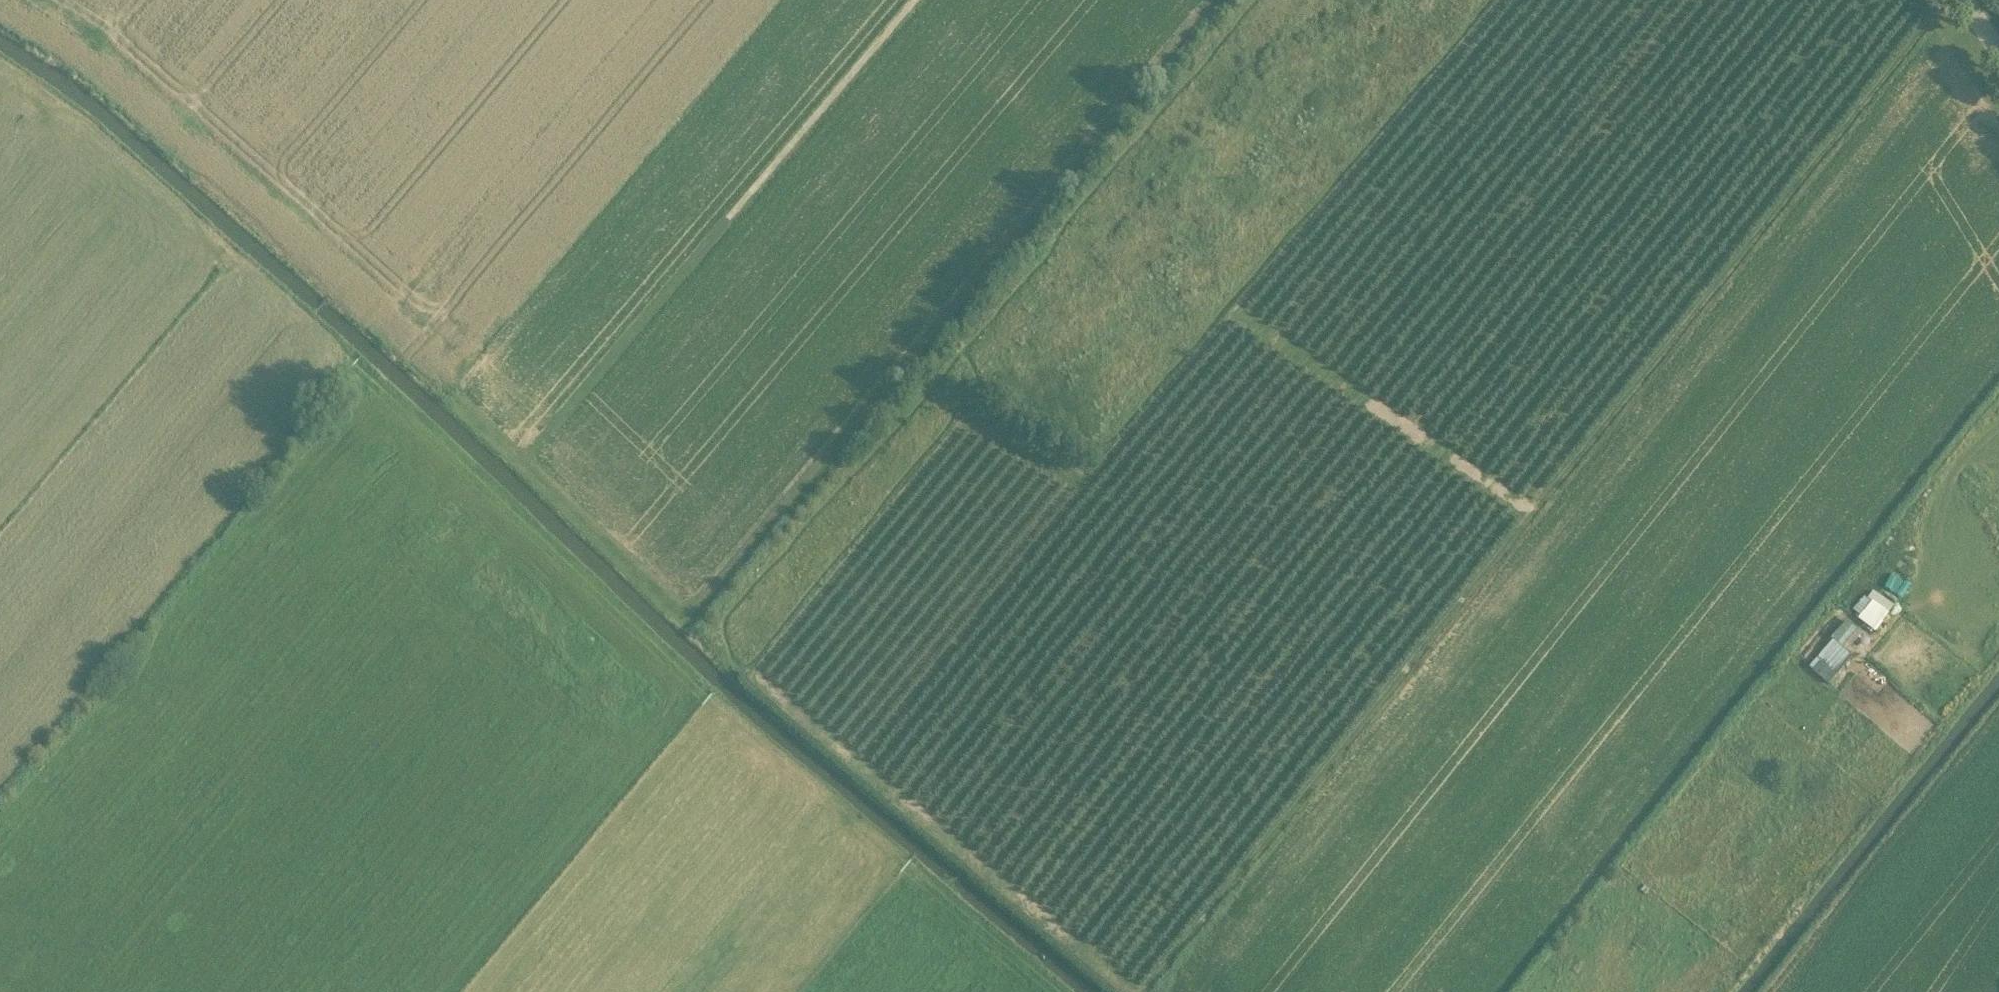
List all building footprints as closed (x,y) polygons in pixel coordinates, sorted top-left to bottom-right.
[(1873,588),(1854,613),(1877,631),(1896,606),(1873,588)] [(1830,684),(1856,656),(1849,650),(1864,633),(1849,620),(1809,666),(1830,684)]
